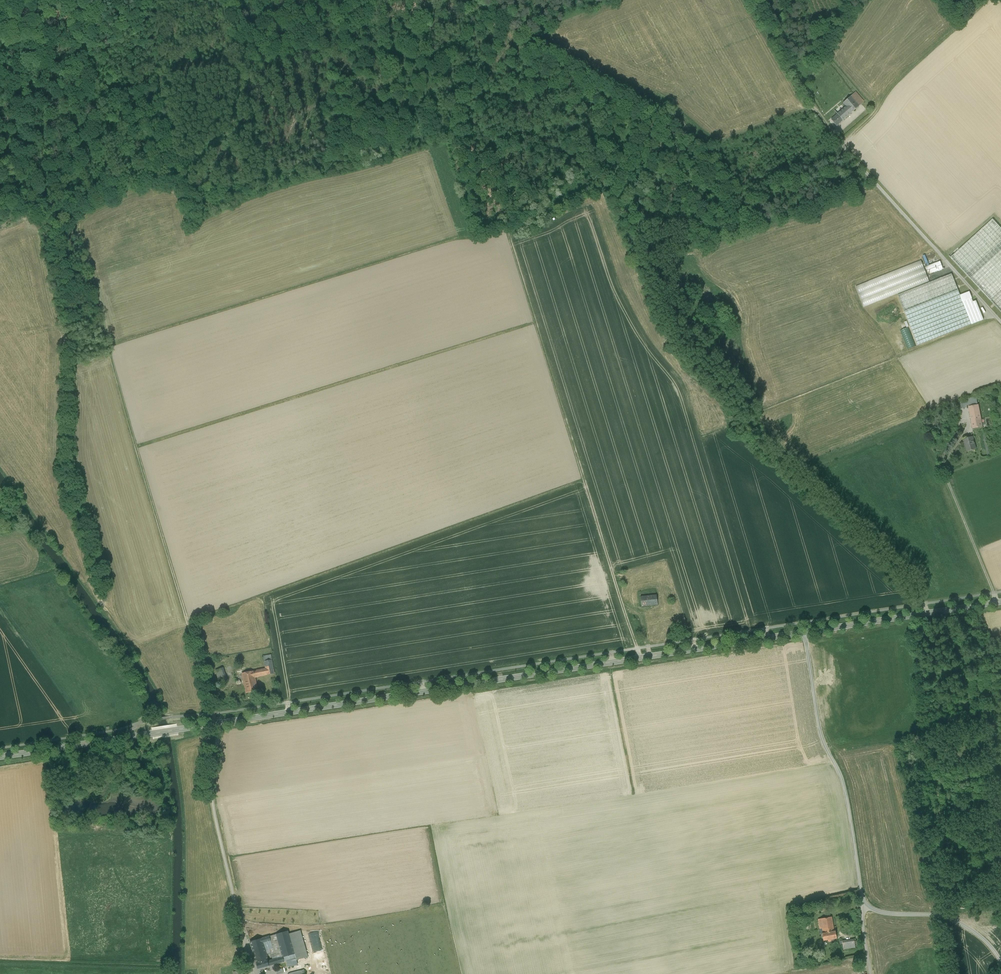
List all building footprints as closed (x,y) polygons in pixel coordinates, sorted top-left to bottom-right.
[(846,107),(851,113),(864,102),(856,92),(843,103),(846,107)] [(831,120),(836,126),(851,113),(846,107),(831,120)] [(951,257),(1000,312),(1000,228),(993,219),(951,257)] [(856,287),(864,307),(929,281),(921,261),(856,287)] [(940,262),(926,267),(929,275),(943,269),(940,262)] [(918,346),(972,324),(963,302),(952,274),(898,295),(918,346)] [(972,298),(963,302),(972,324),(984,320),(976,301),(973,302),(972,298)] [(916,346),(909,327),(900,331),(908,349),(916,346)] [(965,402),(965,406),(977,404),(976,398),(964,401),(965,402)] [(969,407),(971,414),(979,413),(978,406),(969,407)] [(982,427),(979,413),(971,414),(973,428),(982,427)] [(975,449),(972,437),(963,440),(964,444),(966,444),(967,451),(975,449)] [(641,607),(657,605),(656,595),(640,597),(641,607)] [(272,660),(264,661),(265,668),(267,675),(274,674),(272,660)] [(219,682),(225,680),(222,668),(215,670),(219,682)] [(267,675),(265,668),(256,670),(257,671),(242,674),(244,685),(246,693),(258,691),(256,683),(255,678),(267,675)] [(821,919),(823,933),(834,931),(831,917),(821,919)] [(295,954),(296,958),(296,960),(307,957),(300,930),(289,934),(295,954)] [(276,934),(283,957),(295,954),(289,934),(288,931),(276,934)] [(823,940),(836,938),(835,931),(834,931),(823,933),(822,933),(823,940)] [(271,953),(273,960),(283,957),(276,934),(270,936),(271,941),(269,941),(271,948),(265,949),(266,954),(271,953)] [(255,959),(267,956),(266,954),(265,949),(263,943),(269,941),(271,941),(270,936),(250,942),(255,959)] [(843,949),(855,947),(854,939),(842,941),(843,949)] [(267,956),(255,959),(258,969),(269,966),(268,961),(268,960),(267,956)] [(284,962),(283,957),(273,960),(268,961),(269,966),(284,962)]
